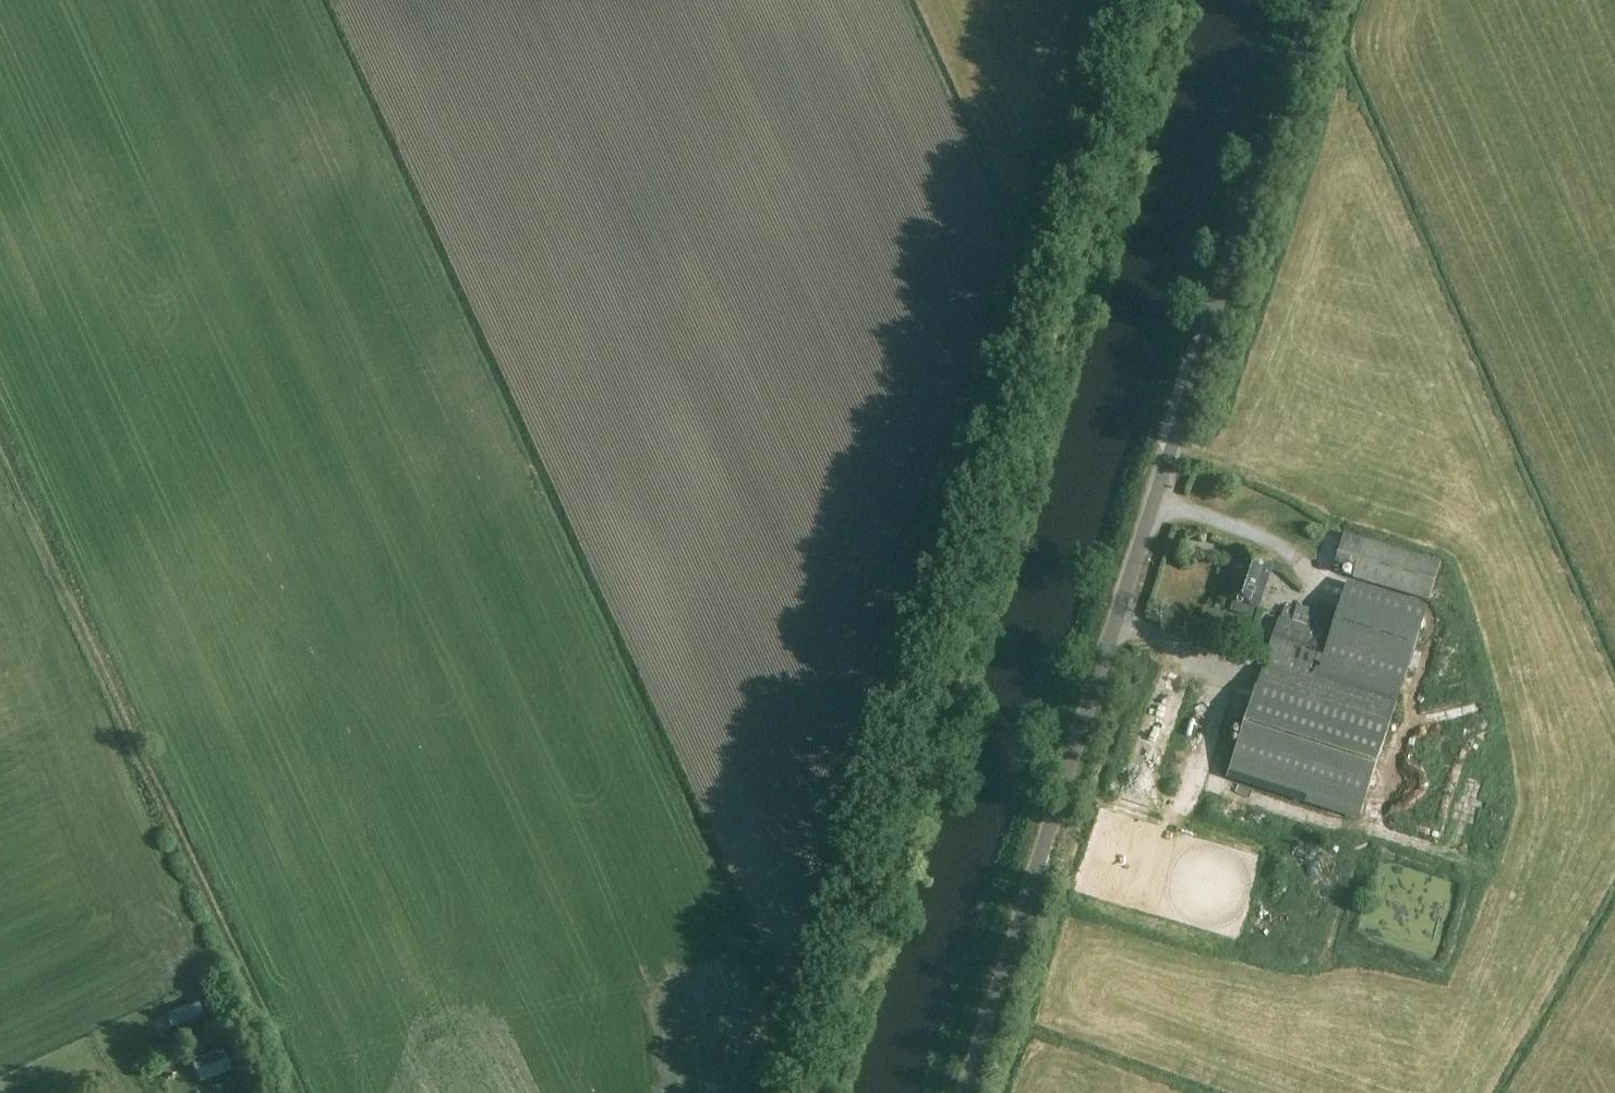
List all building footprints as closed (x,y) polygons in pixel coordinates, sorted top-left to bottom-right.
[(1430,602),(1442,563),(1345,534),(1336,563),(1356,569),(1353,579),(1430,602)] [(1260,607),(1275,558),(1237,546),(1222,595),(1260,607)] [(1360,821),(1428,613),(1346,587),(1337,616),(1299,604),(1295,614),(1283,610),(1228,778),(1360,821)] [(1191,618),(1205,613),(1199,598),(1185,603),(1191,618)]
